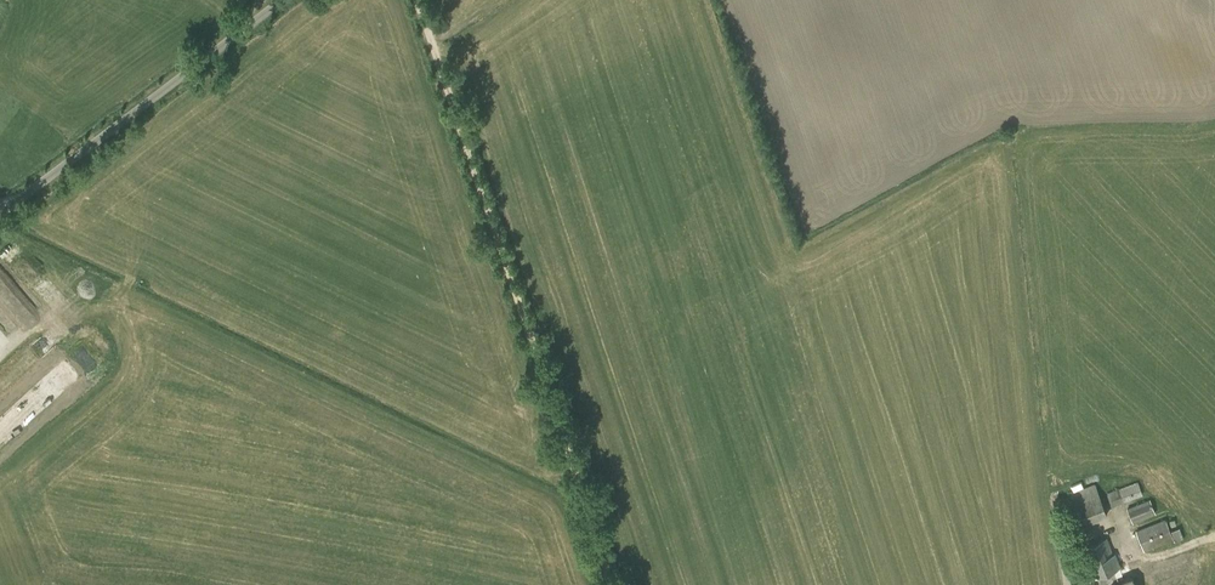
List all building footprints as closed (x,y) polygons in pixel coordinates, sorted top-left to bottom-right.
[(1112,506),(1143,495),(1138,482),(1107,493),(1112,506)] [(1083,525),(1107,516),(1094,483),(1070,493),(1083,525)] [(1133,523),(1156,514),(1150,499),(1127,508),(1133,523)] [(1180,528),(1170,532),(1165,519),(1136,531),(1144,551),(1173,539),(1174,542),(1184,538),(1180,528)] [(1106,572),(1114,569),(1121,567),(1115,553),(1113,554),(1107,538),(1083,547),(1089,563),(1088,564),(1093,578),(1098,576),(1106,572)] [(1111,584),(1135,584),(1132,578),(1119,583),(1114,569),(1106,572),(1111,584)] [(1102,584),(1111,584),(1106,572),(1098,576),(1102,584)]
